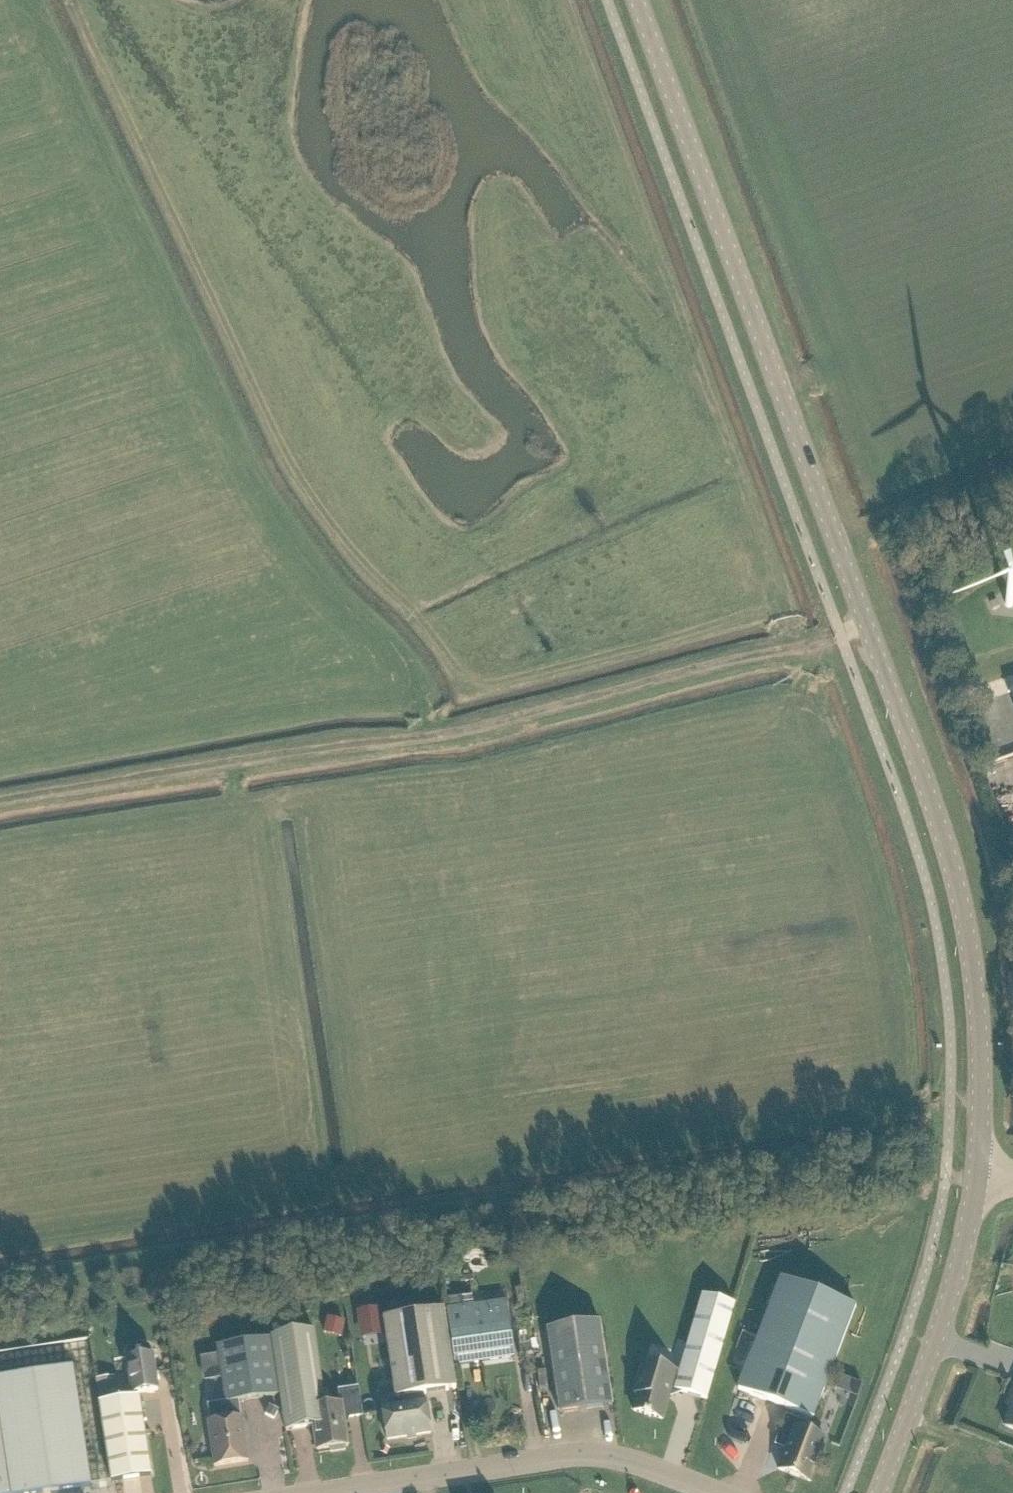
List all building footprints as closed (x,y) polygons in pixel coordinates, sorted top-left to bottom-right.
[(997,601),(990,604),(993,611),(1000,608),(997,601)] [(781,1280),(738,1392),(813,1421),(856,1308),(781,1280)] [(680,1376),(676,1391),(676,1392),(707,1402),(735,1306),(703,1297),(680,1376)] [(507,1302),(447,1311),(455,1368),(515,1359),(507,1302)] [(380,1309),(357,1312),(362,1340),(384,1336),(380,1309)] [(404,1399),(425,1396),(456,1391),(444,1312),(385,1321),(397,1400),(404,1399)] [(327,1318),(324,1334),(343,1338),(346,1321),(327,1318)] [(600,1323),(547,1332),(560,1415),(613,1407),(600,1323)] [(312,1411),(326,1409),(314,1331),(272,1338),(287,1433),(314,1429),(315,1429),(312,1411)] [(227,1405),(240,1403),(279,1397),(270,1339),(218,1347),(227,1404),(227,1405)] [(129,1349),(128,1354),(128,1360),(133,1396),(158,1393),(153,1356),(152,1350),(149,1346),(145,1345),(133,1347),(129,1349)] [(672,1390),(676,1391),(680,1376),(676,1375),(677,1374),(644,1364),(635,1395),(639,1396),(634,1413),(663,1422),(672,1390)] [(0,1379),(0,1492),(52,1492),(92,1487),(73,1368),(0,1379)] [(115,1377),(97,1380),(98,1387),(99,1387),(101,1402),(119,1399),(115,1377)] [(341,1406),(326,1409),(312,1411),(315,1429),(314,1429),(318,1453),(331,1451),(331,1455),(345,1453),(344,1449),(349,1448),(346,1428),(342,1428),(341,1420),(363,1417),(359,1390),(339,1393),(341,1406)] [(425,1396),(404,1399),(405,1407),(383,1410),(388,1442),(431,1435),(425,1396)] [(140,1398),(100,1405),(113,1483),(152,1477),(140,1398)] [(249,1463),(240,1403),(227,1405),(227,1404),(208,1407),(211,1424),(208,1424),(215,1468),(249,1463)] [(1005,1428),(1012,1431),(1012,1407),(1005,1428)] [(786,1417),(775,1447),(786,1451),(778,1472),(810,1484),(826,1442),(805,1435),(809,1426),(786,1417)]
